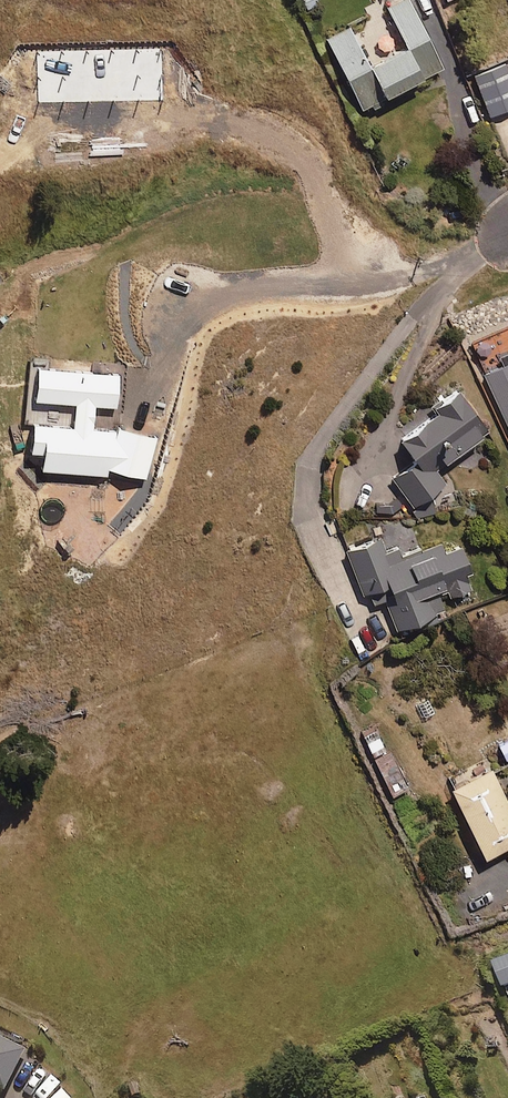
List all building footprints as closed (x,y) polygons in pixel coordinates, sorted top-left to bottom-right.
[(441,66),(408,0),(398,0),(385,6),(404,44),(366,63),(347,25),(323,37),(358,107),(441,66)] [(507,108),(507,72),(504,62),(472,74),(488,115),(507,108)] [(495,352),(499,361),(480,369),(507,430),(507,346),(495,352)] [(434,469),(485,428),(454,389),(393,437),(411,459),(390,476),(413,504),(443,480),(434,469)] [(464,573),(468,571),(457,543),(443,549),(440,543),(398,559),(395,550),(384,554),(377,537),(345,550),(362,593),(369,590),(374,602),(383,598),(395,629),(444,609),(440,599),(470,587),(464,573)] [(507,845),(507,805),(491,769),(450,789),(482,857),(507,845)] [(507,987),(507,958),(493,964),(504,988),(507,987)] [(26,1049),(0,1037),(0,1094),(4,1095),(26,1049)]
